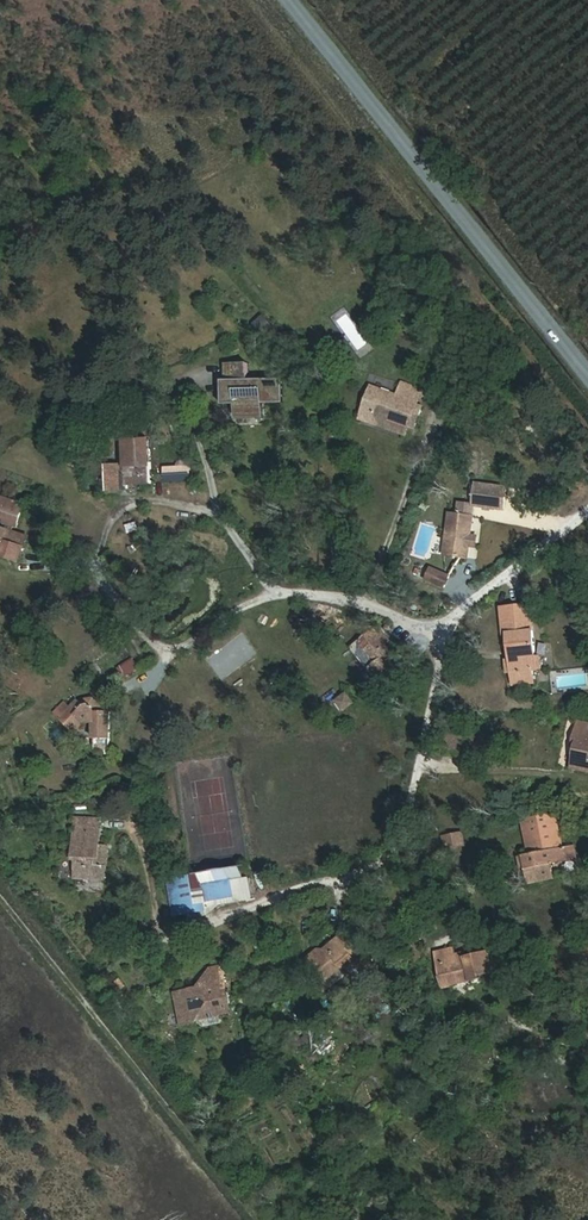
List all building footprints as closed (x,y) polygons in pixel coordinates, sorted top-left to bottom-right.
[(360,357),(372,349),(345,309),(333,317),(360,357)] [(432,382),(443,384),(446,369),(435,367),(432,382)] [(211,431),(238,428),(236,415),(254,413),(251,389),(218,394),(216,377),(195,380),(197,397),(206,396),(209,419),(211,431)] [(348,383),(343,411),(396,422),(404,383),(388,379),(385,391),(348,383)] [(206,396),(197,397),(201,421),(209,419),(206,396)] [(81,489),(125,483),(119,435),(99,437),(101,454),(77,457),(81,489)] [(138,482),(167,479),(165,463),(138,465),(138,482)] [(476,484),(475,506),(512,510),(513,486),(476,484)] [(470,559),(475,506),(462,505),(461,516),(444,515),(443,559),(470,559)] [(446,591),(453,574),(433,566),(426,583),(446,591)] [(505,673),(521,673),(518,626),(491,627),(492,689),(505,690),(505,673)] [(365,684),(387,684),(389,663),(383,662),(359,632),(345,644),(364,668),(365,684)] [(118,668),(127,681),(142,670),(134,657),(118,668)] [(555,673),(558,691),(587,686),(587,669),(555,673)] [(98,695),(69,678),(55,691),(58,696),(45,706),(55,718),(67,709),(87,719),(87,732),(102,733),(98,695)] [(338,702),(348,712),(359,703),(349,692),(338,702)] [(578,782),(586,743),(559,737),(550,776),(578,782)] [(93,800),(95,810),(110,807),(108,797),(93,800)] [(95,815),(65,814),(63,873),(92,874),(95,815)] [(495,888),(529,885),(528,868),(547,866),(545,851),(532,851),(530,828),(502,830),(503,861),(495,861),(495,888)] [(229,862),(229,844),(188,847),(189,865),(200,865),(201,875),(221,874),(221,862),(229,862)] [(359,955),(329,923),(293,953),(312,972),(329,959),(347,966),(359,955)] [(423,977),(473,971),(471,949),(437,953),(436,944),(418,946),(423,977)] [(183,1025),(241,1018),(238,983),(181,991),(183,1025)]
